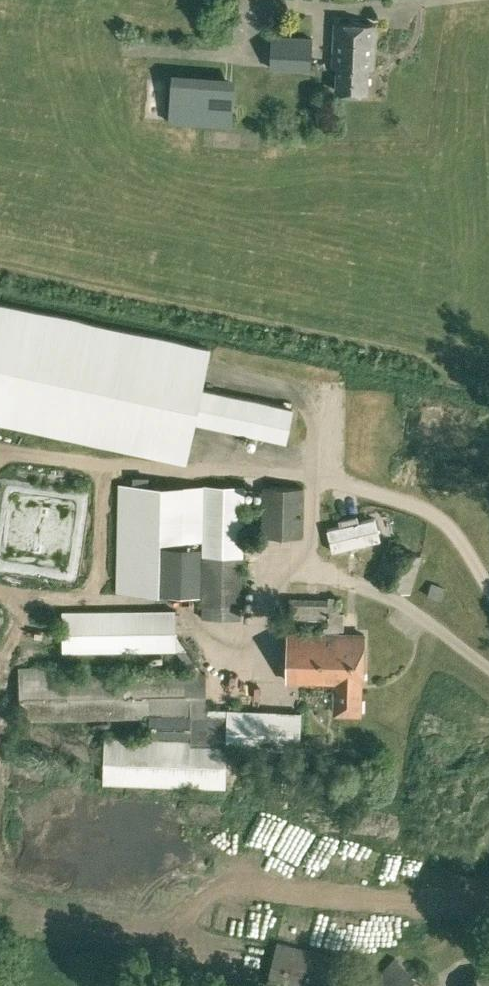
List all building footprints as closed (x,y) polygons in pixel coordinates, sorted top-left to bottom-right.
[(336,87),(367,90),(369,65),(374,66),(378,25),(337,22),(333,65),(338,65),(336,87)] [(309,70),(310,55),(312,39),(273,35),(269,65),(309,70)] [(170,121),(232,125),(235,75),(175,70),(170,121)] [(209,347),(0,302),(0,421),(185,460),(193,420),(285,440),(292,407),(200,387),(209,347)] [(98,573),(136,575),(137,542),(140,480),(103,478),(98,573)] [(202,604),(243,605),(245,484),(205,484),(202,604)] [(263,533),(305,534),(304,485),(264,484),(263,533)] [(21,512),(39,510),(38,500),(20,502),(21,512)] [(140,547),(141,585),(187,584),(185,546),(140,547)] [(428,594),(442,598),(446,585),(432,581),(428,594)] [(326,630),(326,680),(338,680),(338,711),(362,711),(363,680),(365,680),(364,630),(339,630),(339,627),(344,627),(345,610),(339,610),(339,596),(290,595),(290,616),(329,617),(329,625),(325,625),(325,630),(326,630)] [(63,609),(63,651),(177,649),(177,648),(187,648),(177,633),(176,608),(63,609)] [(289,680),(326,680),(326,630),(325,630),(289,630),(289,680)] [(106,783),(227,786),(228,746),(301,749),(304,711),(207,705),(207,671),(203,671),(198,663),(188,664),(193,671),(68,673),(67,664),(19,666),(21,718),(150,715),(150,738),(107,737),(106,783)] [(270,985),(339,985),(347,958),(278,940),(267,985),(270,985)] [(426,984),(395,957),(369,985),(424,985),(426,984)] [(486,965),(469,985),(488,985),(488,968),(486,965)]
